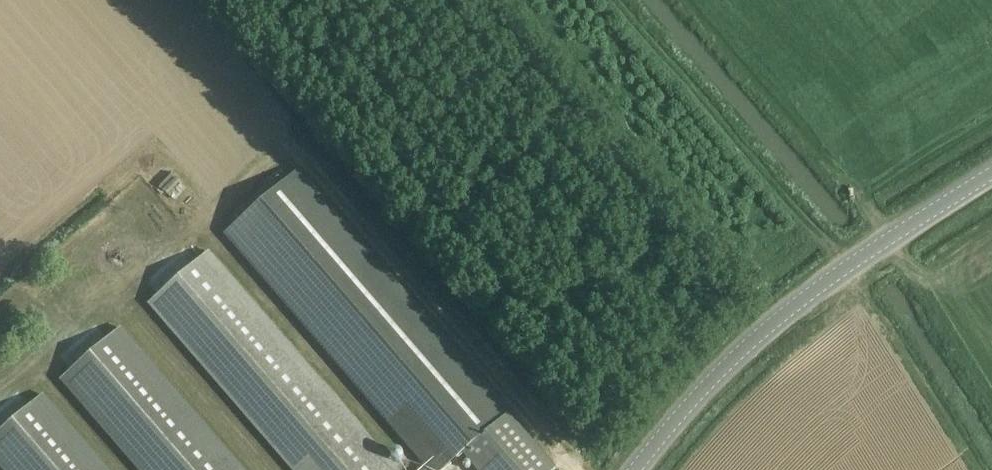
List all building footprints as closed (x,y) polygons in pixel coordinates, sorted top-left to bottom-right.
[(225,237),(426,469),(424,469),(447,469),(464,455),(477,469),(554,469),(454,354),(297,174),(284,185),(279,179),(239,215),(233,220),(238,226),(225,237)] [(207,253),(148,304),(292,469),(395,469),(207,253)] [(120,327),(59,380),(137,469),(244,469),(120,327)] [(43,395),(0,432),(0,468),(2,469),(108,469),(43,395)]
